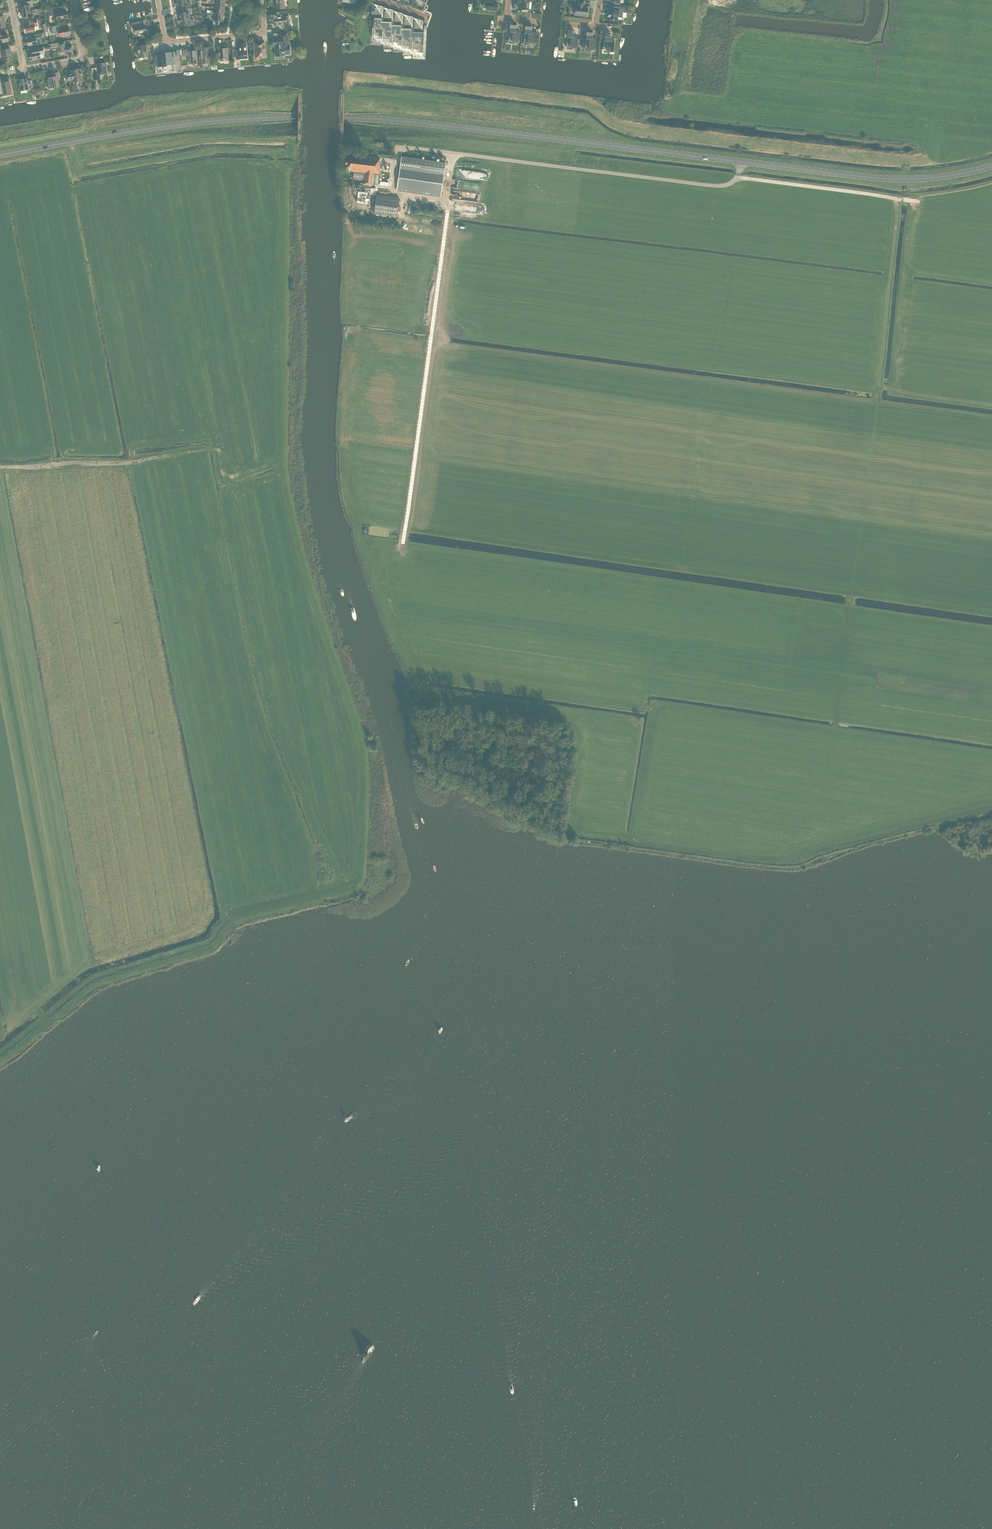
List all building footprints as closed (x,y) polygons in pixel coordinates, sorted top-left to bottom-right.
[(187,2),(186,0),(183,0),(176,1),(177,7),(185,5),(185,8),(191,7),(190,2),(187,2)] [(276,9),(285,8),(284,7),(285,6),(284,6),(284,0),(275,0),(276,9)] [(483,4),(484,4),(483,6),(487,7),(487,9),(491,10),(493,10),(497,10),(497,8),(498,8),(498,5),(497,5),(497,3),(492,2),(492,0),(483,0),(483,4)] [(530,9),(527,9),(528,1),(518,0),(517,0),(517,5),(518,5),(517,8),(520,8),(520,12),(527,13),(530,13),(530,9)] [(21,6),(22,12),(31,10),(30,7),(32,7),(31,1),(23,2),(24,5),(21,6)] [(224,9),(225,2),(212,1),(212,3),(216,4),(215,7),(224,9)] [(584,5),(584,1),(578,1),(577,7),(576,7),(575,14),(587,16),(588,8),(583,8),(584,5)] [(617,6),(616,10),(609,9),(609,12),(608,12),(607,16),(608,16),(608,20),(612,20),(613,21),(616,21),(617,21),(617,17),(622,17),(623,11),(625,11),(625,7),(617,6)] [(63,8),(54,10),(44,12),(46,19),(49,19),(49,16),(56,15),(57,20),(68,18),(66,12),(64,12),(63,8)] [(179,13),(180,19),(190,17),(189,14),(193,13),(192,8),(186,9),(186,12),(179,13)] [(33,13),(31,13),(31,10),(22,12),(23,17),(26,17),(26,20),(34,19),(33,13)] [(279,13),(271,11),(271,18),(274,17),(275,25),(282,25),(282,26),(289,26),(289,24),(289,16),(280,17),(279,13)] [(222,21),(223,15),(210,13),(210,15),(214,16),(214,20),(222,21)] [(194,19),(190,20),(190,17),(180,19),(181,24),(188,23),(189,26),(195,24),(194,19)] [(373,35),(378,35),(378,38),(383,38),(388,39),(388,42),(398,42),(397,45),(403,45),(407,45),(407,49),(413,49),(417,49),(417,52),(423,52),(424,32),(411,31),(411,28),(401,28),(401,25),(391,24),(392,21),(382,21),(382,18),(374,18),(373,35)] [(31,24),(24,25),(25,32),(36,30),(34,25),(38,25),(37,20),(30,21),(31,24)] [(148,32),(147,31),(146,31),(145,25),(140,26),(139,22),(140,22),(132,23),(132,28),(135,27),(136,34),(143,33),(143,34),(145,36),(147,35),(148,33),(148,32)] [(518,42),(519,30),(516,30),(516,25),(510,25),(506,24),(506,32),(509,32),(508,36),(512,37),(511,41),(518,42)] [(59,32),(60,37),(71,35),(69,27),(61,29),(60,25),(51,27),(52,33),(59,32)] [(532,27),(525,26),(524,45),(530,45),(530,43),(534,44),(535,32),(531,31),(532,27)] [(574,36),(574,31),(565,30),(565,36),(567,37),(566,47),(576,48),(577,36),(574,36)] [(7,34),(2,35),(2,32),(0,32),(0,43),(9,41),(7,34)] [(592,37),(593,33),(587,32),(585,45),(589,45),(588,49),(595,49),(596,38),(592,37)] [(43,37),(42,33),(33,35),(34,38),(27,40),(28,46),(37,44),(36,38),(43,37)] [(284,55),(283,54),(290,53),(289,46),(288,46),(287,36),(282,37),(282,34),(274,33),(273,38),(274,46),(275,46),(276,56),(284,55)] [(611,39),(611,34),(605,34),(604,47),(607,47),(607,51),(613,51),(614,40),(611,39)] [(65,52),(66,55),(73,53),(72,45),(65,47),(65,45),(66,45),(65,41),(58,43),(60,53),(65,52)] [(148,56),(147,49),(149,48),(148,44),(145,45),(145,42),(138,43),(138,46),(136,47),(139,58),(148,56)] [(265,56),(265,51),(264,42),(254,43),(255,52),(256,56),(257,57),(264,57),(265,56)] [(240,59),(240,55),(247,54),(246,43),(238,44),(239,50),(236,50),(236,59),(240,59)] [(219,52),(219,59),(228,58),(227,48),(222,48),(222,46),(217,46),(218,52),(219,52)] [(44,53),(43,47),(32,50),(32,53),(29,53),(31,61),(41,59),(40,54),(44,53)] [(210,62),(209,56),(212,55),(211,47),(200,48),(201,53),(202,63),(210,62)] [(2,50),(4,62),(12,60),(10,49),(2,50)] [(183,50),(183,56),(188,56),(189,64),(198,63),(197,51),(191,51),(191,49),(185,49),(185,50),(183,50)] [(176,50),(177,51),(162,53),(162,54),(157,55),(158,67),(167,66),(167,65),(175,64),(174,57),(177,57),(177,56),(181,56),(180,50),(176,50)] [(107,73),(106,66),(107,66),(106,62),(99,63),(100,65),(96,65),(97,67),(91,68),(93,74),(95,80),(100,79),(100,77),(99,77),(98,74),(107,73)] [(80,81),(79,78),(83,78),(81,68),(71,70),(72,73),(65,75),(66,81),(73,79),(73,82),(80,81)] [(60,86),(58,79),(60,79),(58,72),(54,73),(55,76),(48,78),(49,80),(48,81),(48,80),(47,80),(49,88),(50,88),(50,87),(53,86),(53,87),(60,86)] [(28,89),(32,88),(31,80),(27,81),(26,78),(19,80),(20,90),(28,88),(28,89)] [(12,94),(10,81),(1,83),(0,79),(0,86),(2,86),(3,95),(12,94)] [(364,184),(378,185),(380,163),(379,162),(380,157),(358,155),(358,156),(347,155),(345,170),(351,171),(366,173),(364,184)] [(397,189),(441,196),(445,163),(401,157),(397,189)] [(640,175),(642,170),(625,165),(623,171),(640,175)] [(451,180),(449,190),(477,194),(478,184),(451,180)] [(358,189),(356,201),(365,202),(369,202),(370,197),(366,196),(367,190),(358,189)] [(399,197),(377,194),(374,214),(396,217),(399,197)]
